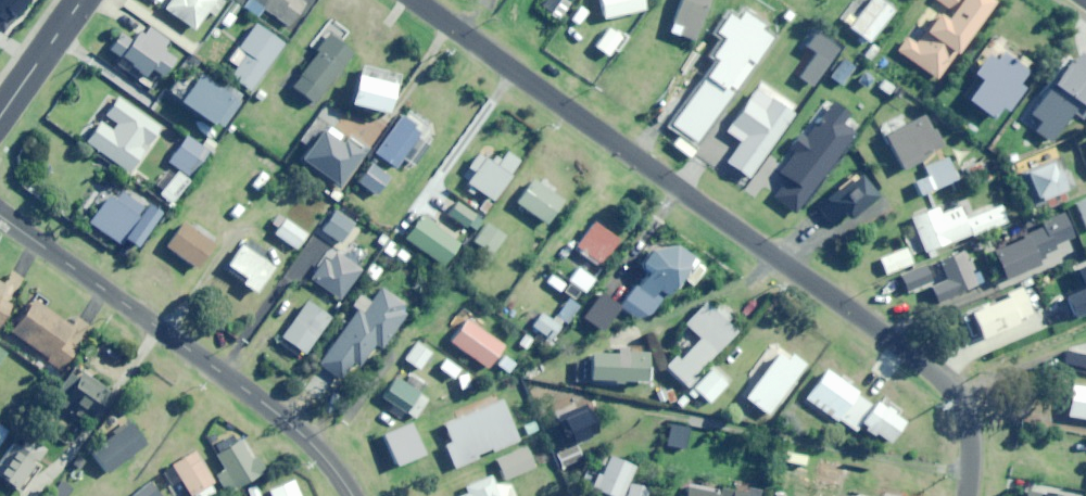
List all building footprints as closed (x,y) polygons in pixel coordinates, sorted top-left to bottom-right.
[(28,0),(0,0),(0,21),(9,27),(28,0)] [(224,1),(222,0),(169,0),(164,8),(195,29),(207,11),(214,15),(224,1)] [(289,26),(305,2),(302,0),(252,0),(289,26)] [(605,18),(644,10),(642,0),(601,0),(605,18)] [(710,0),(681,0),(669,31),(695,41),(710,0)] [(894,10),(882,0),(857,0),(842,20),(870,41),(894,10)] [(993,1),(992,0),(936,0),(951,11),(945,18),(938,13),(926,30),(918,24),(899,51),(938,78),(993,1)] [(751,52),(769,28),(745,9),(720,41),(728,47),(734,39),(751,52)] [(230,28),(238,17),(227,10),(220,21),(230,28)] [(341,43),(349,32),(334,22),(316,48),(319,50),(292,87),(315,103),(334,77),(335,78),(354,52),(341,43)] [(161,48),(167,40),(147,24),(133,42),(123,34),(110,50),(154,85),(174,59),(161,48)] [(251,91),(285,43),(257,24),(238,50),(245,55),(230,76),(251,91)] [(609,56),(623,37),(610,28),(597,47),(609,56)] [(1023,67),(1029,58),(998,36),(972,72),(981,79),(967,99),(995,118),(1003,107),(1009,111),(1025,89),(1019,84),(1029,71),(1023,67)] [(869,61),(878,49),(871,43),(862,55),(869,61)] [(813,86),(831,62),(818,52),(800,76),(813,86)] [(701,91),(719,64),(702,53),(684,80),(701,91)] [(843,86),(856,68),(843,59),(830,77),(843,86)] [(221,127),(239,97),(198,73),(194,81),(183,74),(169,96),(221,127)] [(389,114),(396,85),(358,74),(350,104),(389,114)] [(1085,121),(1085,86),(1081,79),(1052,102),(1037,93),(1025,115),(1036,131),(1046,123),(1057,137),(1074,125),(1077,128),(1085,121)] [(750,178),(794,113),(756,88),(727,132),(740,141),(726,162),(750,178)] [(114,128),(101,118),(84,141),(127,173),(144,150),(139,147),(142,143),(147,147),(162,126),(118,94),(103,115),(116,124),(114,128)] [(846,126),(854,116),(835,101),(806,138),(801,134),(790,149),(795,154),(780,174),(787,180),(775,195),(797,213),(859,136),(846,126)] [(415,165),(428,146),(420,140),(425,132),(402,116),(376,153),(396,168),(404,157),(415,165)] [(931,135),(934,133),(925,116),(906,126),(901,117),(881,127),(902,170),(939,152),(931,135)] [(363,148),(327,122),(296,166),(332,191),(363,148)] [(191,175),(208,148),(186,135),(169,161),(191,175)] [(479,155),(462,179),(493,201),(520,161),(506,152),(496,167),(479,155)] [(919,195),(957,179),(947,156),(922,167),(926,176),(913,182),(919,195)] [(965,170),(973,175),(980,162),(972,157),(965,170)] [(1070,168),(1059,172),(1055,160),(1019,173),(1030,203),(1076,186),(1070,168)] [(378,195),(390,177),(371,163),(358,182),(378,195)] [(171,203),(189,181),(177,171),(159,194),(171,203)] [(258,190),(269,176),(263,171),(251,185),(258,190)] [(849,218),(877,197),(858,173),(816,207),(830,224),(845,212),(849,218)] [(546,224),(563,200),(534,180),(517,204),(546,224)] [(137,248),(161,212),(117,182),(88,224),(119,245),(123,239),(137,248)] [(1075,203),(1085,228),(1085,198),(1075,203)] [(228,213),(237,221),(248,211),(239,202),(228,213)] [(474,233),(483,220),(458,204),(450,216),(474,233)] [(924,252),(1008,222),(1002,206),(965,219),(960,206),(940,213),(938,207),(911,217),(924,252)] [(342,242),(354,225),(336,212),(324,229),(342,242)] [(1063,214),(992,252),(1007,281),(1062,252),(1059,245),(1075,237),(1063,214)] [(443,266),(459,243),(421,216),(404,239),(443,266)] [(801,236),(816,222),(811,216),(795,230),(801,236)] [(296,249),(307,233),(285,218),(275,234),(296,249)] [(599,264),(619,240),(596,221),(576,245),(599,264)] [(198,268),(215,245),(183,222),(166,246),(198,268)] [(494,254),(506,235),(487,222),(474,241),(494,254)] [(814,242),(826,229),(819,223),(807,237),(814,242)] [(256,293),(274,268),(242,245),(228,265),(245,278),(242,283),(256,293)] [(650,250),(638,267),(647,273),(637,287),(633,284),(618,306),(637,319),(649,313),(663,293),(668,297),(687,268),(690,270),(696,261),(673,245),(650,250)] [(406,263),(411,255),(400,247),(395,255),(406,263)] [(339,300),(361,270),(330,248),(309,278),(339,300)] [(887,274),(913,263),(906,248),(880,258),(887,274)] [(940,303),(977,284),(961,253),(940,264),(948,279),(932,287),(940,303)] [(375,280),(382,270),(372,263),(365,273),(375,280)] [(910,293),(933,282),(924,265),(901,275),(910,293)] [(1078,269),(1085,288),(1066,295),(1075,317),(1085,313),(1085,266),(1078,269)] [(585,293),(595,278),(578,267),(568,282),(585,293)] [(1019,320),(1033,314),(1021,287),(1004,294),(1005,298),(971,312),(983,340),(1021,324),(1019,320)] [(399,309),(403,303),(381,288),(362,313),(358,310),(318,363),(340,379),(351,364),(358,369),(376,345),(382,349),(407,315),(399,309)] [(556,317),(568,326),(583,304),(571,295),(556,317)] [(12,304),(0,297),(0,324),(12,304)] [(65,339),(73,327),(34,299),(10,334),(60,369),(76,347),(65,339)] [(304,353),(330,318),(307,302),(281,336),(304,353)] [(720,308),(716,312),(705,302),(685,324),(691,330),(684,337),(693,345),(678,360),(673,355),(664,365),(687,388),(697,378),(694,375),(736,331),(726,321),(730,317),(720,308)] [(550,340),(560,327),(541,313),(531,327),(550,340)] [(489,368),(504,345),(467,319),(451,342),(489,368)] [(105,354),(116,344),(106,333),(95,342),(105,354)] [(530,349),(536,338),(525,333),(519,344),(530,349)] [(421,369),(432,352),(417,342),(405,359),(421,369)] [(1067,349),(1065,362),(1085,367),(1085,353),(1067,349)] [(648,351),(616,350),(616,353),(590,352),(589,360),(578,360),(577,381),(647,382),(648,351)] [(806,365),(790,353),(785,359),(777,353),(744,397),(768,415),(806,365)] [(710,403),(731,381),(714,365),(688,392),(694,397),(698,392),(710,403)] [(70,403),(65,410),(77,418),(82,410),(91,417),(110,389),(75,366),(56,394),(70,403)] [(875,401),(874,403),(827,370),(806,399),(836,420),(838,418),(855,430),(861,423),(890,443),(905,422),(875,401)] [(415,418),(429,399),(398,378),(385,397),(415,418)] [(1071,386),(1067,416),(1085,418),(1085,388),(1071,386)] [(494,451),(519,440),(502,400),(444,425),(451,443),(445,445),(455,468),(477,458),(476,455),(492,448),(494,451)] [(562,432),(565,431),(571,444),(555,451),(562,466),(583,457),(577,443),(599,433),(586,405),(556,417),(562,432)] [(540,431),(536,421),(525,426),(529,436),(540,431)] [(111,474),(148,443),(130,422),(93,453),(111,474)] [(714,462),(719,435),(691,430),(686,457),(714,462)] [(39,463),(48,450),(25,435),(19,444),(16,442),(0,466),(0,477),(22,493),(42,465),(39,463)] [(257,458),(253,460),(240,439),(216,454),(226,470),(220,474),(231,492),(265,471),(257,458)] [(505,480),(536,467),(526,444),(495,457),(505,480)] [(190,495),(212,482),(195,452),(173,464),(190,495)] [(632,466),(606,456),(592,489),(609,495),(621,495),(632,466)] [(842,491),(848,465),(824,458),(817,484),(842,491)] [(510,482),(496,488),(491,476),(466,487),(469,493),(463,495),(516,495),(510,482)] [(293,479),(268,490),(271,495),(300,495),(293,479)] [(649,488),(630,484),(627,495),(647,495),(649,488)] [(762,491),(722,486),(721,490),(690,486),(688,495),(762,495),(762,491)]
